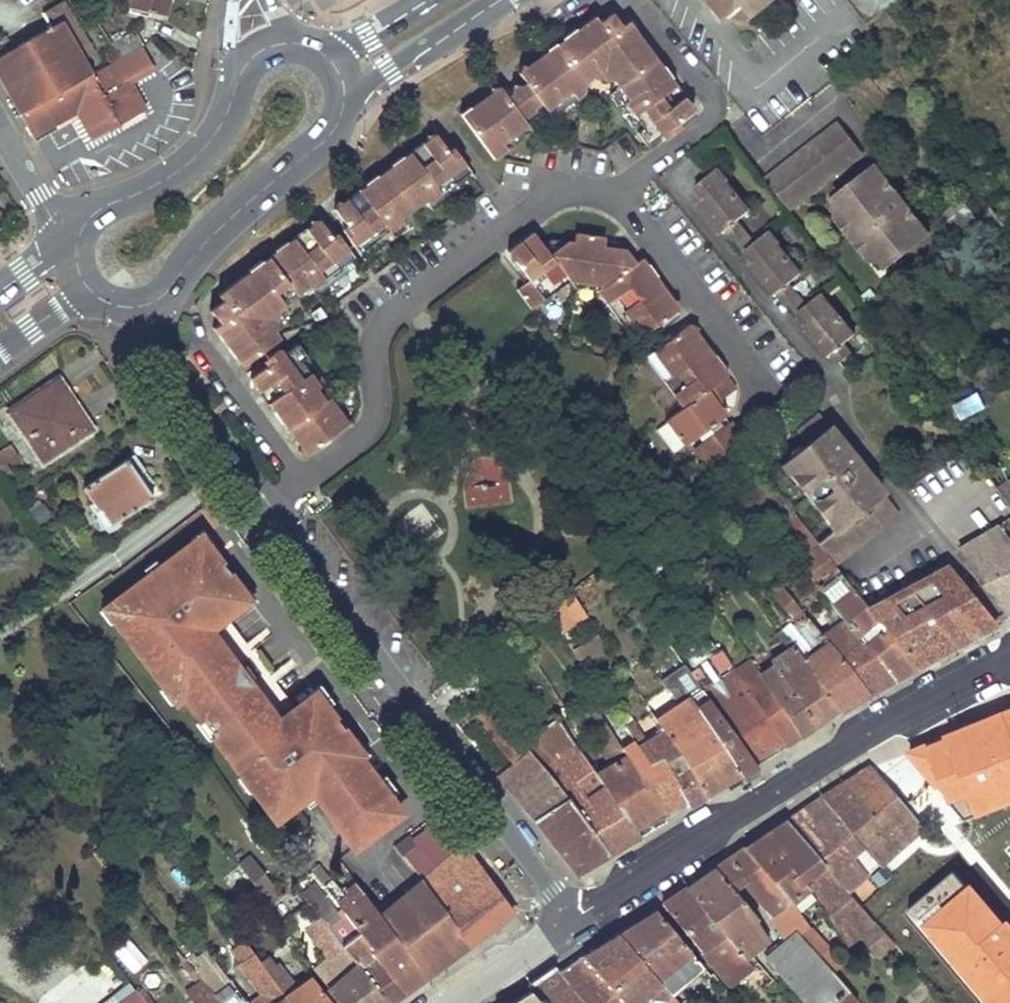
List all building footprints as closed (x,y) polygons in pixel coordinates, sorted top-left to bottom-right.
[(147,11),(163,14),(166,0),(131,0),(128,12),(146,16),(147,11)] [(702,1),(716,18),(725,11),(716,0),(704,0),(702,1)] [(725,11),(731,18),(746,6),(753,16),(772,0),(716,0),(725,11)] [(20,115),(92,74),(62,24),(72,17),(63,3),(41,16),(49,30),(12,51),(4,37),(0,39),(0,82),(20,115)] [(459,113),(494,161),(500,157),(508,151),(503,144),(528,126),(523,120),(543,105),(547,112),(572,94),(577,101),(583,96),(586,83),(592,78),(613,81),(617,87),(626,99),(623,101),(641,127),(636,131),(646,144),(659,135),(663,139),(676,130),(673,125),(693,110),(692,100),(687,101),(628,20),(620,25),(611,13),(599,22),(595,17),(578,29),(577,28),(562,39),(563,40),(557,45),(556,44),(547,50),(548,51),(525,68),(523,64),(518,73),(525,82),(534,94),(515,108),(506,96),(499,86),(490,88),(490,93),(469,108),(468,107),(459,113)] [(110,45),(119,59),(140,47),(143,46),(134,31),(110,45)] [(154,68),(140,47),(119,59),(111,63),(115,69),(111,72),(132,109),(90,133),(94,139),(146,109),(129,81),(154,68)] [(92,74),(20,115),(33,138),(79,112),(90,133),(132,109),(111,72),(115,69),(111,63),(92,74)] [(511,92),(506,96),(515,108),(534,94),(525,82),(519,86),(525,94),(517,100),(511,92)] [(609,93),(636,131),(641,127),(623,101),(626,99),(617,87),(609,93)] [(572,94),(547,112),(552,119),(577,101),(572,94)] [(503,144),(508,151),(533,133),(528,126),(503,144)] [(336,202),(335,209),(346,224),(340,228),(354,246),(384,225),(389,232),(404,221),(402,218),(425,201),(427,204),(442,194),(437,187),(465,167),(451,148),(447,151),(436,136),(428,137),(429,141),(404,160),(402,158),(390,167),(391,169),(379,178),(377,176),(365,185),(366,187),(341,205),(336,202)] [(791,205),(839,169),(816,139),(768,176),(791,205)] [(931,232),(878,163),(835,196),(845,209),(839,214),(872,256),(878,252),(888,265),(931,232)] [(473,182),(474,180),(465,167),(437,187),(442,194),(427,204),(432,211),(473,182)] [(718,167),(695,186),(705,198),(699,203),(722,233),(726,230),(734,241),(741,236),(749,230),(740,218),(752,209),(718,167)] [(961,195),(942,213),(958,235),(970,250),(989,233),(961,195)] [(839,214),(845,209),(835,196),(830,201),(839,214)] [(238,367),(279,338),(273,329),(276,311),(284,305),(276,292),(287,284),(295,295),(308,286),(310,289),(324,280),(319,271),(349,250),(335,232),(329,236),(318,221),(312,221),(311,229),(284,248),(282,246),(274,252),(276,253),(262,263),(260,261),(247,271),(248,273),(216,294),(222,302),(207,311),(217,325),(212,328),(238,367)] [(354,246),(364,260),(366,259),(409,228),(404,221),(389,232),(384,225),(354,246)] [(524,284),(516,289),(530,307),(531,306),(567,278),(574,273),(579,279),(594,282),(598,278),(608,291),(623,311),(630,306),(648,330),(679,307),(679,297),(672,298),(641,257),(635,261),(623,246),(602,244),(603,234),(574,230),(572,240),(565,240),(547,252),(543,247),(531,231),(506,250),(508,260),(515,261),(529,279),(524,284)] [(749,246),(745,248),(756,262),(750,267),(771,294),(775,292),(783,303),(790,297),(798,290),(789,279),(801,270),(769,230),(749,246)] [(602,244),(623,246),(614,235),(603,234),(602,244)] [(741,236),(734,241),(742,251),(745,248),(749,246),(741,236)] [(547,252),(565,240),(553,239),(543,247),(547,252)] [(357,265),(359,264),(349,250),(319,271),(324,280),(310,289),(314,294),(357,265)] [(878,252),(872,256),(882,269),(888,265),(878,252)] [(574,273),(567,278),(572,285),(608,291),(598,278),(594,282),(579,279),(574,273)] [(799,308),(797,310),(805,320),(800,324),(825,355),(830,351),(837,360),(847,352),(840,342),(853,332),(819,291),(799,308)] [(790,297),(783,303),(792,314),(797,310),(799,308),(790,297)] [(648,330),(630,306),(623,311),(622,312),(641,336),(648,330)] [(726,417),(726,412),(727,406),(721,406),(717,400),(708,388),(729,373),(697,330),(699,326),(691,325),(654,354),(671,375),(664,381),(683,407),(667,419),(669,423),(684,443),(686,446),(726,417)] [(268,358),(271,362),(249,379),(249,388),(255,388),(296,446),(298,454),(306,455),(349,423),(348,421),(331,398),(326,402),(315,388),(318,386),(299,362),(305,357),(295,344),(282,353),(279,350),(268,358)] [(671,375),(654,354),(647,359),(664,381),(671,375)] [(334,395),(305,357),(299,362),(318,386),(315,388),(326,402),(331,398),(334,395)] [(729,373),(708,388),(717,400),(738,384),(729,373)] [(80,412),(73,401),(65,390),(67,389),(58,375),(32,392),(34,394),(9,409),(42,461),(93,428),(82,411),(80,412)] [(961,421),(984,408),(975,393),(952,407),(961,421)] [(900,516),(821,419),(800,436),(809,448),(791,464),(802,478),(794,484),(821,517),(829,510),(840,524),(832,530),(816,544),(836,568),(900,516)] [(659,431),(674,451),(684,443),(669,423),(659,431)] [(732,424),(698,450),(708,464),(743,438),(732,424)] [(0,448),(0,461),(15,452),(8,442),(0,448)] [(101,507),(106,515),(112,523),(151,498),(136,474),(143,470),(133,454),(84,485),(99,508),(101,507)] [(802,478),(791,464),(782,470),(794,484),(802,478)] [(994,487),(1009,507),(1009,481),(1008,478),(994,487)] [(780,505),(762,482),(745,495),(764,519),(780,505)] [(29,507),(35,525),(50,520),(44,501),(29,507)] [(796,559),(848,622),(894,679),(916,666),(871,610),(841,574),(836,568),(816,544),(793,516),(792,518),(783,507),(766,522),(774,532),(788,521),(795,529),(785,538),(800,557),(796,559)] [(821,517),(832,530),(840,524),(829,510),(821,517)] [(959,552),(1009,614),(1009,520),(959,552)] [(179,690),(269,816),(306,789),(347,847),(395,813),(347,746),(349,744),(322,706),(320,708),(312,696),(287,714),(289,718),(280,725),(247,679),(244,681),(236,670),(239,668),(204,619),(214,613),(218,619),(243,601),(235,589),(239,586),(212,548),(211,549),(202,536),(125,591),(124,590),(107,602),(116,614),(114,616),(172,696),(179,690)] [(951,569),(871,610),(916,666),(954,645),(994,623),(951,569)] [(817,648),(803,658),(840,710),(870,693),(826,639),(807,616),(795,601),(779,582),(771,589),(790,612),(793,610),(798,617),(795,619),(817,648)] [(561,631),(573,623),(585,614),(570,594),(547,611),(561,631)] [(802,596),(795,601),(807,616),(814,610),(802,596)] [(648,610),(642,616),(635,621),(640,628),(654,618),(648,610)] [(795,619),(782,629),(789,639),(803,658),(817,648),(795,619)] [(848,622),(826,639),(870,693),(894,679),(848,622)] [(588,632),(591,637),(597,633),(595,628),(588,632)] [(232,630),(220,639),(231,654),(243,645),(232,630)] [(580,643),(573,648),(585,666),(609,651),(597,633),(591,637),(585,640),(580,643)] [(569,642),(573,648),(580,643),(576,637),(569,642)] [(776,667),(761,675),(801,734),(818,724),(840,710),(803,658),(789,639),(785,642),(790,648),(772,661),(776,667)] [(721,671),(725,668),(729,665),(722,654),(713,661),(721,671)] [(752,661),(737,671),(785,744),(801,734),(761,675),(752,661)] [(668,668),(658,675),(667,687),(681,686),(668,668)] [(706,692),(711,699),(756,762),(785,744),(737,671),(706,692)] [(658,724),(692,702),(688,696),(655,719),(658,724)] [(711,699),(696,707),(740,772),(756,762),(711,699)] [(658,724),(663,732),(705,794),(740,772),(696,707),(692,702),(658,724)] [(911,751),(968,818),(1009,802),(1009,706),(911,751)] [(588,738),(590,736),(605,723),(595,708),(575,721),(582,729),(588,738)] [(639,835),(598,776),(558,717),(542,730),(524,744),(510,726),(499,714),(483,726),(494,739),(512,763),(498,773),(576,872),(639,835)] [(635,738),(644,733),(637,720),(627,726),(635,738)] [(605,723),(590,736),(608,762),(625,753),(605,723)] [(640,746),(648,757),(652,763),(661,758),(687,800),(690,803),(705,794),(663,732),(649,741),(640,746)] [(644,733),(635,738),(640,746),(649,741),(644,733)] [(648,757),(634,767),(664,813),(687,800),(661,758),(652,763),(648,757)] [(628,758),(598,776),(639,835),(668,818),(664,813),(634,767),(628,758)] [(849,828),(879,864),(919,827),(869,769),(823,796),(822,797),(849,828)] [(830,844),(849,828),(822,797),(793,817),(813,841),(821,833),(830,844)] [(443,816),(412,839),(410,840),(414,844),(401,853),(411,867),(420,880),(467,944),(511,911),(443,816)] [(879,864),(849,828),(830,844),(821,833),(813,841),(793,817),(787,820),(849,891),(879,864)] [(861,904),(849,891),(787,820),(768,833),(745,848),(777,887),(780,891),(789,901),(800,892),(807,900),(813,895),(830,920),(849,946),(860,936),(878,956),(895,942),(870,914),(861,904)] [(760,901),(777,887),(745,848),(716,867),(733,889),(743,881),(760,901)] [(268,902),(272,898),(277,895),(246,856),(238,863),(268,902)] [(313,872),(358,931),(403,990),(422,977),(379,915),(376,911),(367,899),(365,897),(353,907),(342,894),(319,867),(313,872)] [(758,918),(733,889),(716,867),(686,886),(745,957),(767,940),(755,920),(758,918)] [(956,867),(905,912),(985,1002),(1009,1002),(1009,928),(956,867)] [(379,915),(422,977),(467,944),(420,880),(379,915)] [(353,907),(365,897),(355,884),(342,894),(353,907)] [(741,960),(745,957),(686,886),(684,888),(662,902),(729,984),(741,974),(733,965),(714,941),(722,935),(741,960)] [(313,887),(302,895),(311,906),(343,947),(386,1002),(403,990),(358,931),(348,940),(334,921),(338,917),(318,889),(313,887)] [(780,891),(777,887),(760,901),(769,913),(789,901),(780,891)] [(302,913),(311,906),(302,895),(294,901),(302,913)] [(868,897),(861,904),(870,914),(877,907),(868,897)] [(789,901),(769,913),(776,929),(785,942),(769,954),(766,959),(805,1002),(858,1002),(818,955),(800,935),(808,927),(789,901)] [(618,932),(665,987),(672,982),(679,990),(705,968),(655,907),(621,930),(618,932)] [(827,948),(808,927),(800,935),(818,955),(827,948)] [(583,956),(625,1002),(678,1002),(672,996),(665,987),(618,932),(583,956)] [(714,941),(733,965),(741,960),(722,935),(714,941)] [(134,977),(150,963),(126,937),(110,951),(134,977)] [(259,962),(250,951),(242,940),(231,948),(240,961),(238,962),(260,993),(275,983),(266,971),(259,962)] [(343,947),(311,970),(338,1002),(386,1002),(343,947)] [(188,961),(194,969),(199,965),(190,953),(185,957),(188,961)] [(266,956),(259,962),(266,971),(272,967),(266,956)] [(560,971),(587,1002),(625,1002),(583,956),(560,971)] [(111,957),(78,982),(94,1002),(103,1002),(127,984),(130,982),(122,971),(111,957)] [(198,974),(194,969),(188,961),(183,965),(193,978),(196,976),(198,974)] [(272,967),(266,971),(275,983),(285,997),(293,991),(275,965),(272,967)] [(531,990),(542,1002),(587,1002),(560,971),(536,987),(531,990)] [(212,992),(202,978),(185,991),(194,1002),(220,1002),(212,992)] [(310,978),(293,991),(285,997),(283,998),(287,1002),(329,1002),(310,978)] [(229,980),(212,992),(220,1002),(247,1002),(229,980)] [(78,982),(53,1002),(94,1002),(78,982)] [(679,990),(672,982),(665,987),(672,996),(679,990)] [(127,984),(103,1002),(119,1002),(133,992),(127,984)] [(136,990),(133,992),(119,1002),(146,1002),(136,990)] [(531,990),(510,1002),(542,1002),(531,990)]
